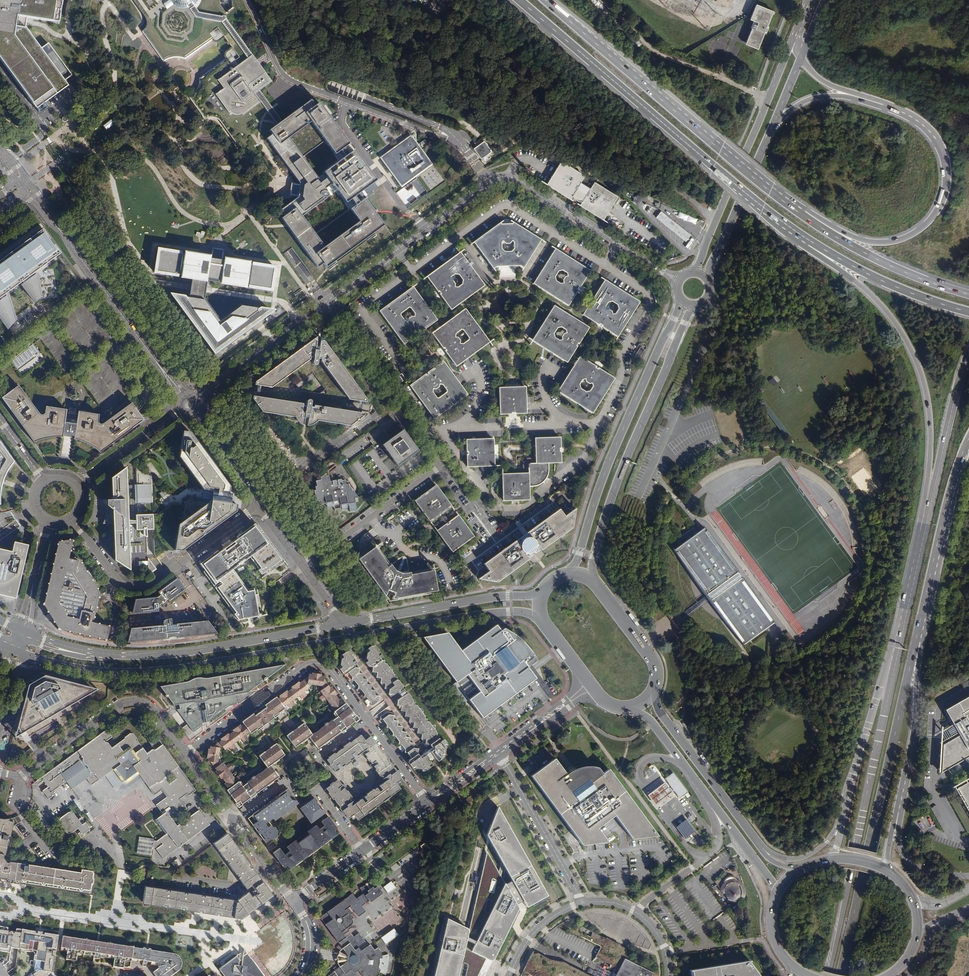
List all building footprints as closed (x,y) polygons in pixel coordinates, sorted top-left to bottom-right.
[(36,115),(70,92),(66,87),(73,81),(51,50),(43,54),(31,32),(32,22),(60,27),(65,2),(56,0),(0,0),(0,65),(36,115)] [(278,125),(261,102),(243,115),(242,113),(241,114),(238,115),(237,115),(235,115),(233,114),(232,113),(231,112),(229,113),(215,94),(224,88),(218,80),(247,58),(221,22),(196,18),(195,17),(188,7),(185,8),(182,8),(180,7),(177,7),(174,5),(173,4),(166,9),(163,4),(168,1),(167,0),(134,0),(143,13),(145,17),(146,18),(146,22),(146,25),(145,27),(143,31),(164,60),(169,58),(171,58),(175,57),(177,57),(179,57),(184,58),(185,59),(221,32),(236,52),(199,78),(199,81),(198,86),(196,90),(194,94),(190,97),(206,119),(208,118),(209,117),(211,117),(212,117),(216,118),(217,118),(219,119),(220,121),(251,162),(259,156),(274,176),(287,166),(267,138),(272,134),(270,131),(278,125)] [(229,10),(230,0),(221,0),(220,9),(229,10)] [(753,22),(760,6),(756,4),(749,20),(753,22)] [(196,18),(221,22),(226,19),(227,18),(225,15),(222,15),(222,16),(199,12),(194,6),(188,7),(195,17),(196,18)] [(758,51),(765,34),(768,26),(773,12),(760,6),(753,22),(754,22),(752,29),(757,32),(750,48),(758,51)] [(226,19),(221,22),(247,58),(253,56),(226,19)] [(750,48),(757,32),(752,29),(745,45),(750,48)] [(247,58),(218,80),(224,88),(215,94),(229,113),(231,112),(232,113),(233,114),(235,115),(237,115),(238,115),(241,114),(242,113),(243,115),(261,102),(255,94),(259,90),(272,81),(253,56),(247,58)] [(282,121),(259,90),(255,94),(261,102),(278,125),(282,122),(282,121)] [(267,138),(287,166),(300,184),(300,186),(297,186),(296,194),(298,195),(298,198),(281,210),(285,215),(281,218),(318,268),(323,264),(326,268),(384,226),(364,199),(359,203),(355,205),(315,235),(302,217),(325,199),(326,197),(328,196),(328,195),(328,194),(327,193),(328,191),(326,189),(332,185),(346,204),(351,200),(355,197),(376,181),(354,150),(348,154),(345,157),(323,173),(327,178),(321,182),(303,157),(325,141),(335,155),(340,151),(344,148),(349,144),(319,103),(315,105),(311,100),(282,121),(282,122),(278,125),(270,131),(272,134),(267,138)] [(430,164),(410,137),(382,157),(402,184),(430,164)] [(492,152),(484,142),(473,150),(481,161),(492,152)] [(578,185),(584,176),(561,162),(547,185),(570,199),(576,189),(574,188),(577,184),(578,185)] [(617,197),(594,182),(588,192),(590,193),(588,197),(586,196),(580,206),(602,220),(617,197)] [(637,201),(635,203),(637,205),(643,199),(640,198),(639,198),(636,197),(634,199),(637,201)] [(660,211),(655,218),(658,221),(663,225),(668,229),(678,236),(682,240),(685,242),(690,235),(687,233),(683,229),(673,222),(668,218),(664,214),(660,211)] [(679,212),(677,218),(695,225),(697,219),(679,212)] [(540,239),(514,223),(512,226),(500,226),(498,224),(473,242),(493,268),(495,266),(519,265),(522,267),(540,239)] [(41,231),(27,241),(28,242),(26,243),(25,243),(0,261),(0,319),(6,327),(7,326),(8,327),(7,328),(7,329),(15,321),(8,297),(5,298),(4,296),(22,283),(23,284),(21,286),(33,301),(34,299),(35,301),(34,303),(40,296),(37,275),(34,275),(34,274),(58,256),(52,248),(51,249),(46,243),(48,242),(41,231)] [(184,297),(164,294),(209,356),(256,321),(271,311),(238,305),(215,320),(199,300),(202,281),(215,283),(215,285),(269,293),(273,266),(219,257),(218,261),(206,259),(206,255),(153,247),(149,274),(186,280),(184,297)] [(589,271),(554,250),(532,284),(567,306),(576,291),(574,290),(579,283),(580,284),(589,271)] [(483,285),(459,253),(426,277),(435,290),(437,288),(440,292),(442,295),(440,296),(450,310),(483,285)] [(638,302),(603,280),(582,315),(596,324),(597,322),(604,327),(603,328),(616,337),(638,302)] [(436,320),(412,287),(379,311),(404,344),(416,334),(416,333),(422,328),(423,329),(436,320)] [(588,327),(554,305),(531,340),(549,351),(566,361),(575,348),(573,347),(577,340),(579,341),(588,327)] [(489,341),(465,309),(432,333),(442,346),(443,345),(448,351),(446,352),(456,366),(468,357),(489,341)] [(316,342),(309,342),(257,380),(257,381),(256,382),(255,382),(255,383),(256,384),(257,384),(257,385),(258,385),(260,386),(272,387),(310,360),(310,357),(313,358),(312,362),(312,363),(313,364),(314,365),(315,365),(316,364),(317,363),(318,358),(321,359),(320,361),(349,399),(359,400),(362,401),(364,401),(365,400),(365,399),(364,398),(365,397),(326,344),(320,343),(316,342)] [(46,359),(34,345),(10,362),(21,378),(46,359)] [(644,350),(640,347),(635,355),(639,358),(644,350)] [(593,365),(580,356),(565,379),(558,391),(592,413),(614,378),(600,369),(599,370),(592,366),(593,365)] [(457,381),(442,361),(430,370),(431,372),(425,376),(423,375),(410,385),(434,418),(466,393),(457,381)] [(773,378),(768,381),(772,386),(777,383),(773,378)] [(6,406),(33,443),(38,441),(44,440),(51,439),(56,438),(61,438),(62,436),(65,415),(66,411),(44,407),(43,412),(42,413),(41,415),(40,415),(39,415),(38,414),(17,386),(8,393),(14,401),(6,406)] [(526,408),(525,386),(499,387),(500,414),(510,413),(510,411),(515,411),(515,413),(526,413),(526,408)] [(14,401),(8,393),(1,399),(6,406),(14,401)] [(256,396),(255,396),(255,397),(253,397),(253,398),(253,399),(254,399),(254,401),(262,412),(295,417),(297,420),(304,421),(308,422),(315,423),(317,420),(350,425),(361,417),(362,416),(363,416),(363,414),(363,413),(362,412),(361,412),(358,412),(314,405),(314,407),(310,406),(311,402),(311,401),(309,400),(308,400),(307,401),(306,406),(303,405),(303,403),(259,397),(256,396)] [(98,454),(134,427),(129,419),(137,413),(130,404),(104,423),(103,423),(100,425),(98,425),(98,424),(97,423),(98,416),(77,412),(76,417),(73,438),(73,440),(78,441),(84,444),(89,447),(94,450),(98,454)] [(75,410),(68,409),(67,416),(65,415),(62,436),(73,438),(76,417),(74,417),(75,410)] [(143,421),(137,413),(129,419),(134,427),(143,421)] [(408,435),(403,428),(382,444),(387,451),(388,451),(389,453),(390,452),(392,455),(392,456),(392,457),(393,459),(397,465),(419,450),(414,444),(412,443),(411,441),(410,442),(408,439),(409,438),(408,437),(408,435)] [(158,514),(152,515),(153,524),(153,530),(154,555),(157,558),(165,552),(178,553),(178,551),(181,551),(185,548),(184,547),(187,545),(188,546),(195,541),(194,540),(198,537),(199,538),(201,537),(200,536),(204,533),(205,534),(206,533),(205,532),(206,531),(207,531),(208,531),(208,530),(208,529),(209,529),(210,530),(212,529),(211,527),(214,525),(215,526),(217,525),(216,524),(220,521),(221,522),(235,512),(236,504),(229,503),(229,502),(229,500),(231,500),(231,499),(230,498),(230,497),(230,494),(231,494),(228,493),(230,486),(190,432),(182,431),(178,457),(202,489),(203,490),(202,493),(201,494),(202,496),(202,498),(202,499),(187,497),(181,501),(181,505),(172,504),(158,514)] [(536,463),(548,463),(560,462),(560,453),(560,451),(558,452),(558,447),(560,446),(560,438),(535,439),(536,463)] [(468,455),(467,455),(467,466),(494,465),(493,439),(466,439),(467,450),(468,450),(468,455)] [(0,493),(1,488),(2,482),(5,477),(7,471),(10,466),(13,462),(0,444),(0,494),(0,493)] [(549,467),(548,463),(536,463),(528,463),(528,472),(502,474),(503,500),(529,499),(529,487),(535,486),(538,485),(541,483),(543,481),(545,478),(548,475),(549,470),(549,467)] [(153,524),(152,515),(135,515),(135,521),(128,520),(125,467),(111,478),(111,483),(106,484),(107,506),(109,508),(109,518),(108,518),(107,519),(106,519),(106,520),(106,521),(106,522),(107,524),(113,523),(114,560),(115,561),(129,570),(128,524),(136,524),(136,530),(139,530),(143,532),(143,536),(147,537),(146,530),(153,530),(153,524)] [(151,476),(140,470),(140,473),(135,473),(137,503),(152,503),(151,476)] [(326,475),(326,473),(321,476),(321,479),(316,480),(317,486),(315,486),(316,490),(314,490),(315,497),(317,497),(317,501),(319,500),(320,504),(325,503),(326,503),(327,504),(327,507),(333,506),(332,503),(334,503),(333,501),(339,500),(340,506),(341,506),(342,506),(342,509),(348,508),(347,505),(347,503),(348,503),(356,502),(355,498),(358,497),(353,490),(351,490),(351,487),(349,487),(348,483),(346,484),(345,479),(341,480),(341,478),(338,479),(338,481),(336,481),(336,480),(332,480),(332,481),(333,482),(330,482),(330,481),(329,476),(328,475),(326,475)] [(428,520),(430,522),(436,518),(439,516),(438,514),(440,513),(441,512),(442,513),(444,512),(445,511),(451,506),(450,504),(449,503),(444,496),(443,495),(438,489),(438,488),(437,487),(435,485),(429,490),(429,489),(428,490),(428,491),(421,495),(420,496),(420,497),(414,501),(416,503),(415,503),(416,505),(417,504),(420,509),(421,511),(422,512),(427,519),(428,520)] [(167,495),(164,490),(159,494),(162,499),(167,495)] [(572,527),(575,507),(567,513),(569,517),(567,519),(565,516),(566,515),(565,514),(564,515),(559,508),(528,531),(528,532),(516,541),(515,540),(484,564),(489,571),(478,579),(498,582),(529,558),(528,558),(525,554),(526,553),(532,552),(534,551),(536,546),(537,545),(541,549),(541,550),(572,527)] [(442,526),(436,531),(438,533),(439,535),(439,534),(444,541),(443,541),(445,543),(445,542),(450,549),(449,549),(450,550),(451,550),(452,552),(458,548),(460,547),(459,546),(466,542),(467,541),(473,536),(472,534),(471,533),(466,526),(465,525),(460,519),(461,518),(459,517),(458,515),(452,519),(451,519),(450,520),(450,521),(449,522),(450,523),(448,524),(446,526),(445,524),(444,525),(442,526)] [(259,531),(254,524),(253,524),(253,525),(240,534),(236,537),(237,538),(233,542),(233,543),(224,550),(223,549),(219,552),(217,550),(213,553),(214,554),(201,563),(200,563),(199,564),(204,571),(203,572),(211,582),(212,584),(212,583),(213,585),(215,584),(217,587),(215,588),(217,590),(216,590),(217,592),(218,591),(222,598),(223,599),(228,606),(229,607),(234,614),(233,614),(238,620),(244,619),(244,617),(256,615),(255,607),(259,606),(259,601),(259,599),(258,599),(257,594),(254,595),(253,588),(253,589),(247,590),(246,589),(247,588),(246,587),(245,587),(240,581),(241,581),(240,579),(239,579),(235,573),(234,571),(232,569),(249,556),(251,559),(252,560),(257,567),(258,568),(259,569),(258,570),(261,574),(267,569),(269,572),(271,571),(277,566),(279,565),(278,565),(284,561),(281,557),(280,556),(275,549),(274,548),(269,542),(270,541),(269,540),(268,540),(264,534),(264,533),(263,532),(261,530),(259,531)] [(710,600),(743,645),(774,623),(704,528),(697,533),(693,527),(676,540),(680,545),(673,550),(706,595),(707,595),(706,596),(707,598),(709,600),(710,600)] [(73,540),(73,539),(70,539),(69,539),(68,540),(62,541),(61,540),(60,541),(58,542),(57,544),(56,544),(56,545),(57,546),(55,553),(54,554),(54,555),(53,563),(52,564),(52,565),(52,566),(50,573),(49,574),(49,575),(50,575),(48,583),(47,583),(47,584),(48,585),(46,593),(45,593),(45,594),(45,595),(43,603),(42,605),(57,629),(59,630),(60,629),(68,631),(68,632),(69,632),(70,632),(78,633),(78,634),(79,634),(80,634),(88,636),(89,637),(90,636),(98,638),(98,639),(99,639),(100,638),(104,640),(105,640),(106,641),(106,640),(107,640),(110,626),(109,626),(109,625),(108,625),(108,626),(99,624),(99,623),(98,623),(97,623),(93,622),(94,618),(94,617),(95,617),(94,617),(96,608),(97,608),(97,607),(99,598),(99,597),(100,593),(98,590),(98,589),(97,588),(92,581),(93,580),(92,580),(87,573),(87,572),(87,571),(86,571),(82,564),(82,563),(81,562),(78,559),(75,558),(74,557),(73,557),(69,556),(70,552),(71,552),(71,551),(70,550),(73,542),(73,541),(73,540)] [(15,599),(28,545),(13,542),(11,552),(0,549),(0,595),(15,599)] [(361,557),(357,560),(364,570),(363,571),(365,573),(365,574),(366,575),(371,581),(370,581),(371,583),(372,582),(377,589),(376,590),(377,591),(378,591),(379,593),(381,592),(384,597),(386,591),(391,593),(394,594),(392,600),(398,599),(398,600),(401,600),(403,600),(403,599),(411,598),(413,598),(413,597),(420,596),(421,596),(422,596),(425,595),(425,593),(437,591),(437,587),(435,587),(432,571),(428,572),(427,570),(426,570),(426,571),(418,572),(416,572),(409,573),(407,573),(407,574),(402,575),(395,572),(390,565),(389,564),(388,565),(386,562),(387,562),(386,560),(385,559),(380,553),(380,552),(379,551),(378,552),(375,549),(362,558),(361,557)] [(156,569),(148,558),(148,570),(149,572),(150,572),(151,573),(156,569)] [(185,590),(176,578),(174,580),(157,592),(158,594),(159,595),(156,597),(155,597),(134,599),(132,610),(132,614),(158,612),(158,609),(157,607),(160,605),(162,607),(163,608),(164,608),(166,607),(166,605),(166,604),(185,590)] [(171,625),(170,619),(164,620),(163,620),(162,623),(162,624),(162,626),(161,626),(161,625),(130,628),(126,642),(167,639),(170,637),(173,637),(177,638),(217,634),(207,621),(171,625)] [(524,663),(528,660),(529,660),(531,660),(532,658),(532,657),(531,655),(530,654),(528,654),(527,654),(527,655),(526,656),(526,657),(525,657),(511,638),(504,629),(501,631),(496,624),(461,650),(447,632),(422,637),(455,681),(449,686),(462,704),(468,699),(481,717),(535,678),(524,663)] [(512,637),(511,638),(525,657),(526,657),(526,656),(512,637)] [(380,681),(379,683),(385,684),(384,689),(389,689),(388,694),(393,695),(397,692),(398,693),(397,696),(400,697),(401,696),(402,697),(394,703),(396,706),(401,706),(400,711),(405,712),(404,717),(406,717),(409,717),(408,720),(408,722),(413,723),(412,728),(417,728),(416,733),(418,733),(421,734),(420,737),(420,739),(425,739),(424,744),(429,745),(431,748),(427,751),(424,750),(424,753),(419,756),(417,753),(417,749),(413,748),(413,743),(409,743),(409,738),(405,737),(405,732),(401,732),(401,727),(397,726),(397,721),(393,721),(393,716),(391,715),(391,713),(386,712),(380,717),(380,719),(382,720),(386,725),(386,728),(388,728),(392,733),(392,736),(394,736),(398,741),(398,744),(401,745),(404,750),(404,753),(406,753),(410,758),(408,760),(408,762),(412,767),(414,766),(415,768),(421,769),(423,767),(425,770),(432,765),(425,756),(426,756),(428,758),(431,756),(429,753),(430,753),(437,761),(443,757),(441,754),(443,753),(445,747),(443,745),(445,743),(443,739),(440,741),(438,738),(438,736),(436,735),(436,733),(434,731),(435,728),(433,726),(431,725),(428,722),(426,722),(426,720),(424,719),(424,717),(422,714),(422,711),(421,709),(418,708),(416,705),(414,705),(414,703),(412,702),(412,700),(408,695),(405,694),(404,696),(403,695),(406,692),(403,689),(400,691),(399,690),(402,689),(402,686),(398,680),(396,680),(396,678),(394,677),(394,675),(392,672),(393,670),(374,645),(371,646),(367,649),(369,651),(367,653),(366,658),(368,661),(365,663),(367,667),(373,667),(371,672),(376,673),(375,678),(378,678),(381,678),(380,681)] [(358,685),(357,688),(360,689),(364,694),(363,697),(366,697),(370,702),(370,705),(373,705),(378,701),(379,696),(375,695),(375,691),(370,690),(371,685),(366,684),(367,680),(362,679),(363,674),(358,673),(359,668),(354,667),(355,665),(357,663),(349,652),(345,652),(341,654),(343,657),(341,659),(340,665),(342,667),(339,669),(343,674),(345,674),(348,672),(352,677),(351,680),(354,681),(358,685)] [(524,663),(535,678),(550,698),(554,695),(529,660),(528,660),(524,663)] [(185,682),(158,687),(164,695),(164,696),(164,697),(165,698),(166,698),(172,706),(178,705),(179,709),(176,710),(189,729),(201,726),(199,713),(195,714),(194,704),(196,704),(204,703),(205,710),(206,712),(204,712),(206,723),(229,706),(227,696),(234,695),(248,693),(263,682),(264,682),(266,681),(266,679),(285,665),(207,678),(200,678),(195,678),(185,682)] [(308,684),(315,685),(317,673),(312,672),(311,673),(310,673),(309,676),(304,679),(308,684)] [(322,673),(317,673),(315,685),(323,686),(328,683),(325,678),(323,678),(323,675),(322,675),(322,673)] [(88,686),(44,675),(27,685),(15,728),(21,730),(23,733),(88,694),(87,692),(88,686)] [(308,684),(304,679),(300,683),(299,681),(295,684),(302,694),(304,692),(308,689),(305,686),(308,684)] [(328,683),(323,686),(325,688),(321,691),(324,695),(326,697),(335,690),(332,686),(331,687),(328,683)] [(302,694),(295,684),(291,687),(292,688),(290,690),(296,698),(300,695),(302,694)] [(98,689),(88,686),(87,692),(88,694),(98,689)] [(282,693),(289,703),(292,701),(296,698),(290,690),(288,692),(286,690),(282,693)] [(328,700),(330,702),(338,696),(337,695),(338,694),(335,690),(326,697),(328,700)] [(289,703),(282,693),(278,696),(280,697),(277,699),(283,708),(287,705),(289,703)] [(236,705),(234,695),(227,696),(229,706),(236,705)] [(939,772),(968,756),(968,695),(943,709),(950,722),(940,726),(939,772)] [(340,698),(338,696),(330,702),(332,706),(334,708),(344,701),(341,698),(340,698)] [(284,709),(283,708),(277,699),(275,697),(263,705),(265,708),(254,716),(252,714),(240,722),(242,725),(248,733),(250,734),(261,726),(262,727),(274,719),(272,717),(284,709)] [(357,718),(345,702),(333,711),(337,716),(332,720),(331,719),(327,723),(326,722),(323,724),(324,725),(319,729),(319,730),(314,733),(314,732),(311,734),(302,723),(296,727),(297,728),(292,732),(291,731),(286,736),(294,747),(308,737),(316,748),(357,718)] [(245,736),(248,733),(242,725),(240,727),(239,725),(235,728),(242,737),(245,736)] [(21,730),(15,728),(12,738),(13,738),(23,733),(21,730)] [(232,732),(229,734),(236,742),(240,739),(242,737),(235,728),(231,731),(232,732)] [(148,755),(138,742),(136,740),(137,738),(132,732),(129,732),(124,736),(123,738),(108,749),(103,743),(110,737),(105,730),(34,782),(37,785),(42,781),(46,788),(41,792),(47,800),(53,796),(51,793),(65,783),(71,790),(85,779),(90,786),(111,770),(114,769),(120,777),(128,778),(136,772),(137,774),(139,772),(144,780),(143,781),(153,795),(160,790),(166,797),(155,805),(161,813),(168,808),(169,809),(155,820),(165,834),(158,839),(161,844),(156,848),(155,849),(162,859),(205,828),(194,813),(177,826),(172,820),(186,809),(179,799),(187,794),(188,796),(195,791),(156,737),(149,742),(154,750),(148,755)] [(226,734),(223,737),(230,746),(232,744),(236,742),(229,734),(227,736),(226,734)] [(362,738),(360,735),(326,760),(335,772),(339,769),(339,770),(343,768),(342,767),(354,758),(355,759),(358,757),(357,756),(361,752),(363,755),(365,754),(372,764),(370,765),(372,768),(374,766),(383,779),(381,780),(383,783),(379,786),(378,784),(375,787),(376,788),(372,791),(381,802),(399,789),(398,786),(396,783),(399,781),(401,779),(370,737),(368,738),(365,741),(362,738)] [(230,746),(223,737),(218,740),(219,741),(215,744),(219,749),(221,747),(224,751),(227,748),(230,746)] [(283,755),(275,743),(269,748),(264,752),(264,751),(258,756),(266,767),(263,769),(264,770),(259,773),(258,773),(254,776),(253,775),(250,777),(251,778),(246,781),(247,782),(242,786),(238,781),(226,790),(238,806),(278,776),(269,765),(283,755)] [(218,749),(219,749),(215,744),(210,748),(208,748),(208,750),(206,750),(205,754),(217,756),(218,749)] [(217,756),(205,754),(205,759),(207,759),(207,761),(209,761),(213,766),(217,763),(217,756)] [(554,758),(531,776),(582,845),(607,842),(603,835),(597,828),(612,817),(614,815),(632,839),(658,836),(608,769),(590,782),(582,771),(576,775),(570,780),(554,758)] [(217,763),(213,766),(215,770),(214,771),(217,775),(226,768),(224,766),(222,763),(217,763)] [(226,768),(217,775),(220,779),(221,778),(222,780),(230,774),(228,770),(226,768)] [(125,783),(137,774),(136,772),(128,778),(120,777),(114,769),(111,770),(121,782),(125,783)] [(687,791),(672,772),(664,778),(679,798),(687,791)] [(233,778),(230,774),(222,780),(224,782),(223,783),(226,787),(235,780),(233,778)] [(342,786),(337,780),(325,789),(347,818),(350,817),(353,814),(355,817),(357,820),(375,806),(367,795),(363,797),(363,796),(360,798),(361,799),(356,802),(354,800),(353,801),(344,788),(345,788),(343,785),(342,786)] [(672,791),(664,782),(647,795),(654,804),(672,791)] [(957,789),(968,809),(968,782),(957,789)] [(284,791),(293,804),(295,806),(301,801),(296,801),(287,789),(284,791)] [(293,804),(284,791),(251,815),(256,822),(252,825),(265,843),(271,838),(273,837),(274,832),(272,828),(270,825),(269,826),(267,828),(264,824),(266,823),(272,818),(273,819),(293,804)] [(381,802),(372,791),(367,795),(375,806),(381,802)] [(316,802),(314,798),(310,801),(311,803),(302,809),(312,822),(325,813),(322,809),(321,810),(315,803),(316,802)] [(299,809),(301,811),(302,809),(311,803),(310,801),(301,807),(299,809)] [(274,821),(295,806),(293,804),(273,819),(274,821)] [(476,966),(479,961),(481,956),(489,960),(494,958),(519,908),(516,904),(523,901),(526,907),(547,895),(540,883),(528,862),(516,840),(502,815),(498,808),(497,806),(486,835),(501,862),(503,865),(511,880),(505,884),(504,883),(502,888),(499,882),(497,879),(494,873),(491,872),(488,872),(486,874),(483,886),(479,905),(475,921),(472,936),(467,935),(468,932),(468,929),(466,928),(447,918),(434,975),(471,975),(476,966)] [(302,809),(301,811),(310,824),(312,822),(302,809)] [(77,820),(71,811),(57,821),(68,836),(77,830),(80,833),(77,835),(81,840),(85,837),(84,835),(90,831),(87,828),(88,828),(85,823),(83,824),(82,822),(83,821),(80,817),(77,820)] [(198,811),(194,813),(205,828),(209,825),(198,811)] [(334,826),(327,817),(319,823),(322,827),(318,829),(315,825),(310,829),(311,831),(307,834),(308,835),(307,835),(305,837),(315,851),(336,835),(333,831),(331,828),(334,826)] [(56,885),(57,883),(59,884),(59,886),(60,888),(61,888),(63,886),(63,884),(65,885),(65,887),(65,889),(75,890),(75,888),(75,886),(78,887),(77,888),(79,891),(80,891),(82,890),(89,891),(92,871),(80,869),(80,873),(27,865),(27,862),(16,860),(16,862),(9,860),(9,859),(7,856),(5,856),(7,849),(8,849),(11,838),(8,837),(11,821),(7,820),(7,818),(2,819),(0,818),(0,879),(8,880),(18,882),(18,880),(21,880),(21,882),(23,882),(24,882),(25,881),(25,878),(27,879),(27,881),(27,883),(37,885),(37,882),(37,880),(39,880),(39,883),(40,885),(42,886),(44,883),(44,881),(46,882),(46,884),(46,886),(56,888),(56,885)] [(254,870),(226,833),(212,844),(239,880),(246,889),(251,886),(254,890),(252,892),(253,893),(251,895),(248,892),(237,900),(144,886),(141,903),(194,912),(222,916),(240,919),(272,895),(254,870)] [(300,841),(305,837),(307,835),(304,834),(297,839),(298,843),(300,841)] [(315,851),(305,837),(300,841),(309,855),(315,851)] [(161,844),(158,839),(156,840),(154,840),(152,847),(156,848),(161,844)] [(309,855),(300,841),(298,843),(297,843),(296,842),(292,846),(290,844),(286,847),(289,851),(283,855),(279,848),(272,853),(281,865),(283,863),(288,870),(309,855)] [(180,863),(176,858),(170,862),(174,868),(180,863)] [(730,877),(727,877),(727,878),(726,879),(724,881),(725,882),(723,883),(722,886),(721,888),(721,890),(723,893),(725,893),(726,895),(728,899),(727,900),(730,901),(733,901),(736,900),(738,899),(740,897),(739,896),(740,893),(739,890),(739,889),(744,887),(742,885),(741,883),(739,881),(734,879),(734,878),(732,877),(730,877)] [(354,973),(357,970),(362,975),(368,975),(369,975),(370,975),(375,975),(376,975),(377,974),(378,972),(385,975),(386,973),(386,972),(387,970),(387,968),(388,966),(388,962),(388,955),(382,956),(381,954),(381,953),(380,952),(379,950),(377,947),(373,949),(369,944),(360,951),(358,948),(365,942),(358,933),(353,936),(348,930),(351,927),(350,925),(351,925),(351,924),(351,922),(351,921),(351,919),(352,918),(350,914),(353,912),(357,917),(365,911),(361,906),(368,901),(369,902),(382,893),(371,878),(366,884),(365,882),(363,884),(364,885),(358,888),(362,893),(355,899),(351,893),(318,916),(320,919),(321,922),(341,949),(346,955),(346,956),(346,957),(345,959),(345,962),(339,967),(329,975),(327,975),(356,975),(354,973)] [(394,888),(389,882),(382,887),(386,894),(394,888)] [(600,946),(595,957),(600,960),(607,963),(610,965),(608,970),(613,973),(612,973),(611,975),(636,975),(637,975),(659,975),(658,972),(658,967),(658,965),(625,948),(620,945),(616,943),(616,944),(610,940),(606,938),(606,939),(601,936),(568,919),(567,920),(566,920),(565,921),(564,921),(563,922),(562,922),(562,923),(561,923),(560,924),(559,924),(559,925),(558,925),(558,926),(581,937),(587,940),(592,943),(597,945),(600,946)] [(397,934),(393,928),(380,938),(385,944),(397,934)] [(18,950),(21,931),(16,930),(15,935),(7,933),(7,931),(0,930),(0,952),(10,953),(11,949),(18,950)] [(18,950),(20,950),(19,952),(31,954),(32,952),(36,953),(35,957),(34,957),(32,969),(33,969),(33,971),(35,973),(34,974),(35,975),(48,975),(52,973),(54,957),(50,957),(51,952),(55,952),(57,937),(44,935),(43,936),(41,936),(41,934),(37,933),(37,935),(34,935),(35,933),(21,931),(18,950)] [(62,936),(61,937),(60,950),(67,951),(66,954),(65,962),(75,964),(77,955),(77,953),(94,956),(93,958),(93,961),(97,961),(97,959),(98,956),(114,959),(114,961),(113,969),(123,971),(124,963),(125,961),(138,962),(142,963),(142,960),(144,960),(143,969),(147,969),(148,960),(149,961),(149,964),(153,965),(159,966),(159,968),(159,969),(153,973),(155,975),(172,975),(179,971),(180,970),(181,966),(181,964),(181,961),(180,959),(177,956),(174,955),(151,951),(133,948),(133,947),(131,946),(130,948),(112,945),(112,944),(107,943),(107,944),(88,941),(88,940),(84,939),(83,940),(65,938),(65,936),(62,936)] [(346,955),(341,949),(338,952),(337,954),(337,956),(336,958),(336,960),(336,962),(337,964),(339,967),(345,962),(345,959),(346,957),(346,956),(346,955)] [(587,975),(583,973),(583,972),(582,972),(575,969),(575,968),(574,968),(567,965),(567,964),(566,964),(564,963),(564,962),(563,962),(548,959),(547,958),(547,959),(546,958),(545,957),(540,955),(537,953),(532,953),(533,951),(530,956),(528,960),(522,974),(526,975),(529,975),(531,975),(589,975),(587,975)] [(260,970),(254,962),(251,957),(249,958),(246,953),(242,956),(241,960),(239,960),(236,956),(218,969),(224,975),(264,975),(260,970)] [(749,962),(750,961),(692,970),(690,970),(690,971),(691,971),(692,975),(760,975),(749,962)]
